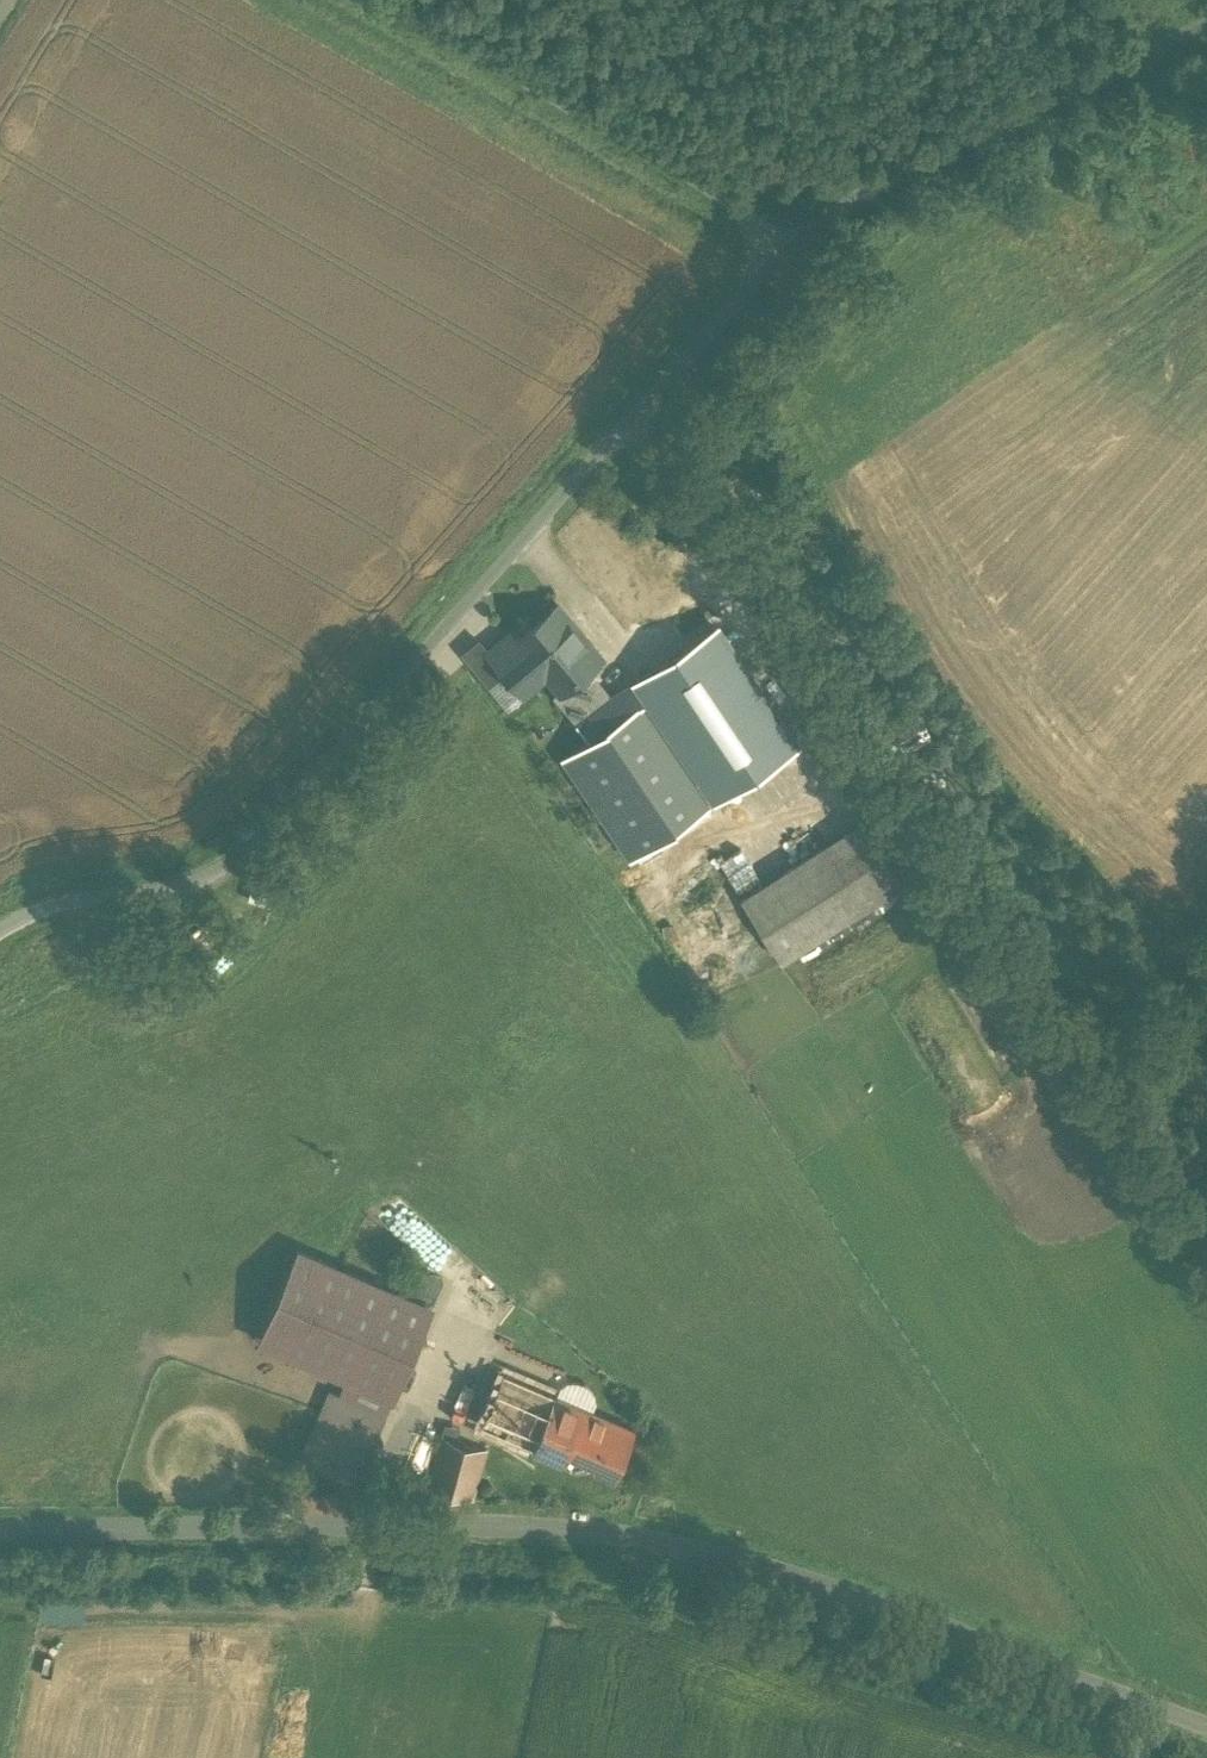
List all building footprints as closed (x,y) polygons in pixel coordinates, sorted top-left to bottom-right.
[(792,732),(647,558),(599,598),(652,661),(704,724),(744,772),(792,732)] [(601,655),(559,604),(520,636),(514,629),(490,649),(507,671),(517,682),(539,664),(546,672),(560,688),(560,689),(578,674),(601,655)] [(490,685),(507,671),(490,649),(479,636),(461,651),(469,660),(490,685)] [(578,723),(571,728),(623,791),(704,724),(652,661),(612,694),(578,723)] [(539,664),(517,682),(524,691),(546,672),(539,664)] [(517,682),(507,671),(490,685),(509,708),(527,693),(524,691),(517,682)] [(594,673),(584,681),(578,674),(560,689),(560,688),(553,693),(578,723),(612,694),(594,673)] [(864,819),(744,896),(782,956),(903,879),(864,819)] [(341,1267),(300,1249),(261,1338),(346,1375),(392,1395),(430,1306),(341,1267)] [(557,1394),(504,1371),(481,1424),(534,1446),(557,1394)] [(392,1395),(346,1375),(339,1391),(386,1412),(393,1395),(392,1395)] [(339,1391),(330,1388),(299,1460),(355,1484),(386,1412),(339,1391)] [(635,1428),(557,1394),(534,1446),(563,1459),(567,1448),(597,1461),(594,1466),(615,1475),(635,1428)] [(487,1447),(443,1435),(429,1486),(473,1498),(487,1447)]
